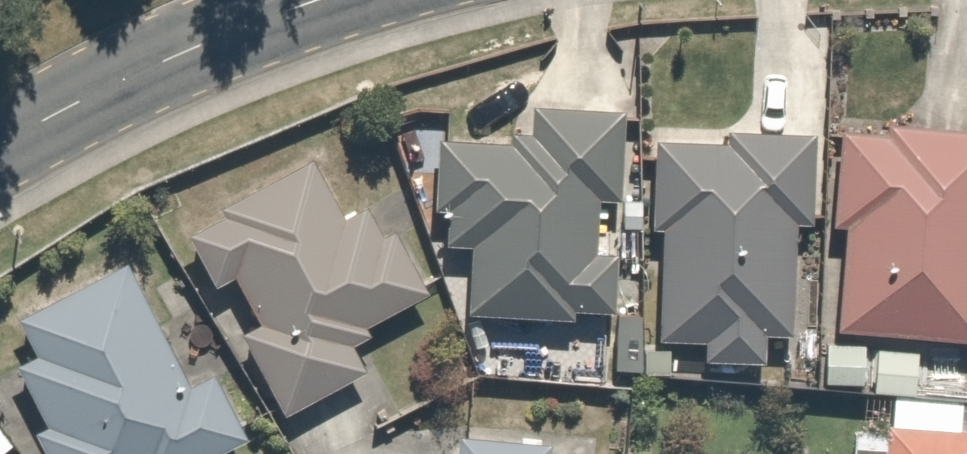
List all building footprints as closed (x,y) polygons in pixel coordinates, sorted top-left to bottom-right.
[(603,222),(605,134),(505,124),(498,153),(420,160),(420,221),(435,220),(433,259),(449,258),(449,337),(594,347),(599,273),(578,268),(579,219),(603,222)] [(966,259),(966,153),(817,141),(809,254),(828,255),(820,355),(959,366),(966,259)] [(343,217),(314,151),(185,219),(287,411),(365,367),(350,340),(426,294),(382,202),(343,217)] [(791,248),(798,161),(714,155),(713,167),(638,161),(632,254),(641,254),(633,365),(676,368),(676,380),(737,384),(739,358),(771,360),(780,247),(791,248)] [(128,263),(15,321),(36,363),(26,368),(61,435),(47,442),(53,453),(216,453),(245,439),(215,380),(190,384),(128,263)] [(529,446),(439,444),(439,453),(527,453),(529,446)]
